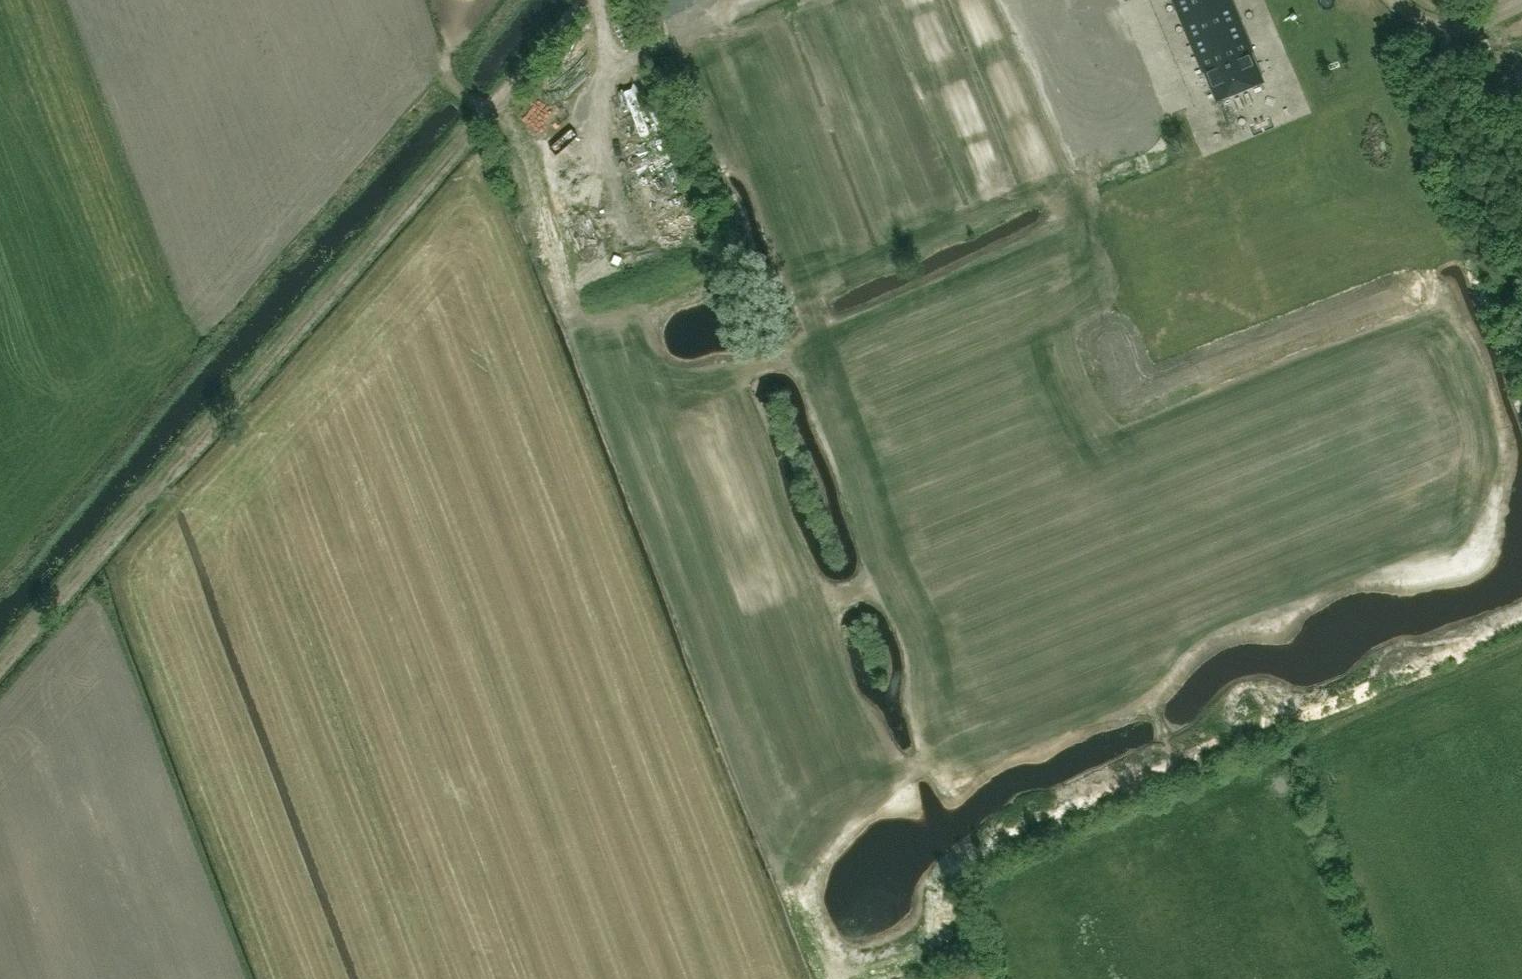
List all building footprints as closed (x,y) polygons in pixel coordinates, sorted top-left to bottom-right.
[(1202,69),(1202,71),(1206,69),(1218,99),(1263,81),(1250,51),(1254,49),(1253,48),(1250,50),(1230,0),(1176,0),(1205,68),(1202,69)]
